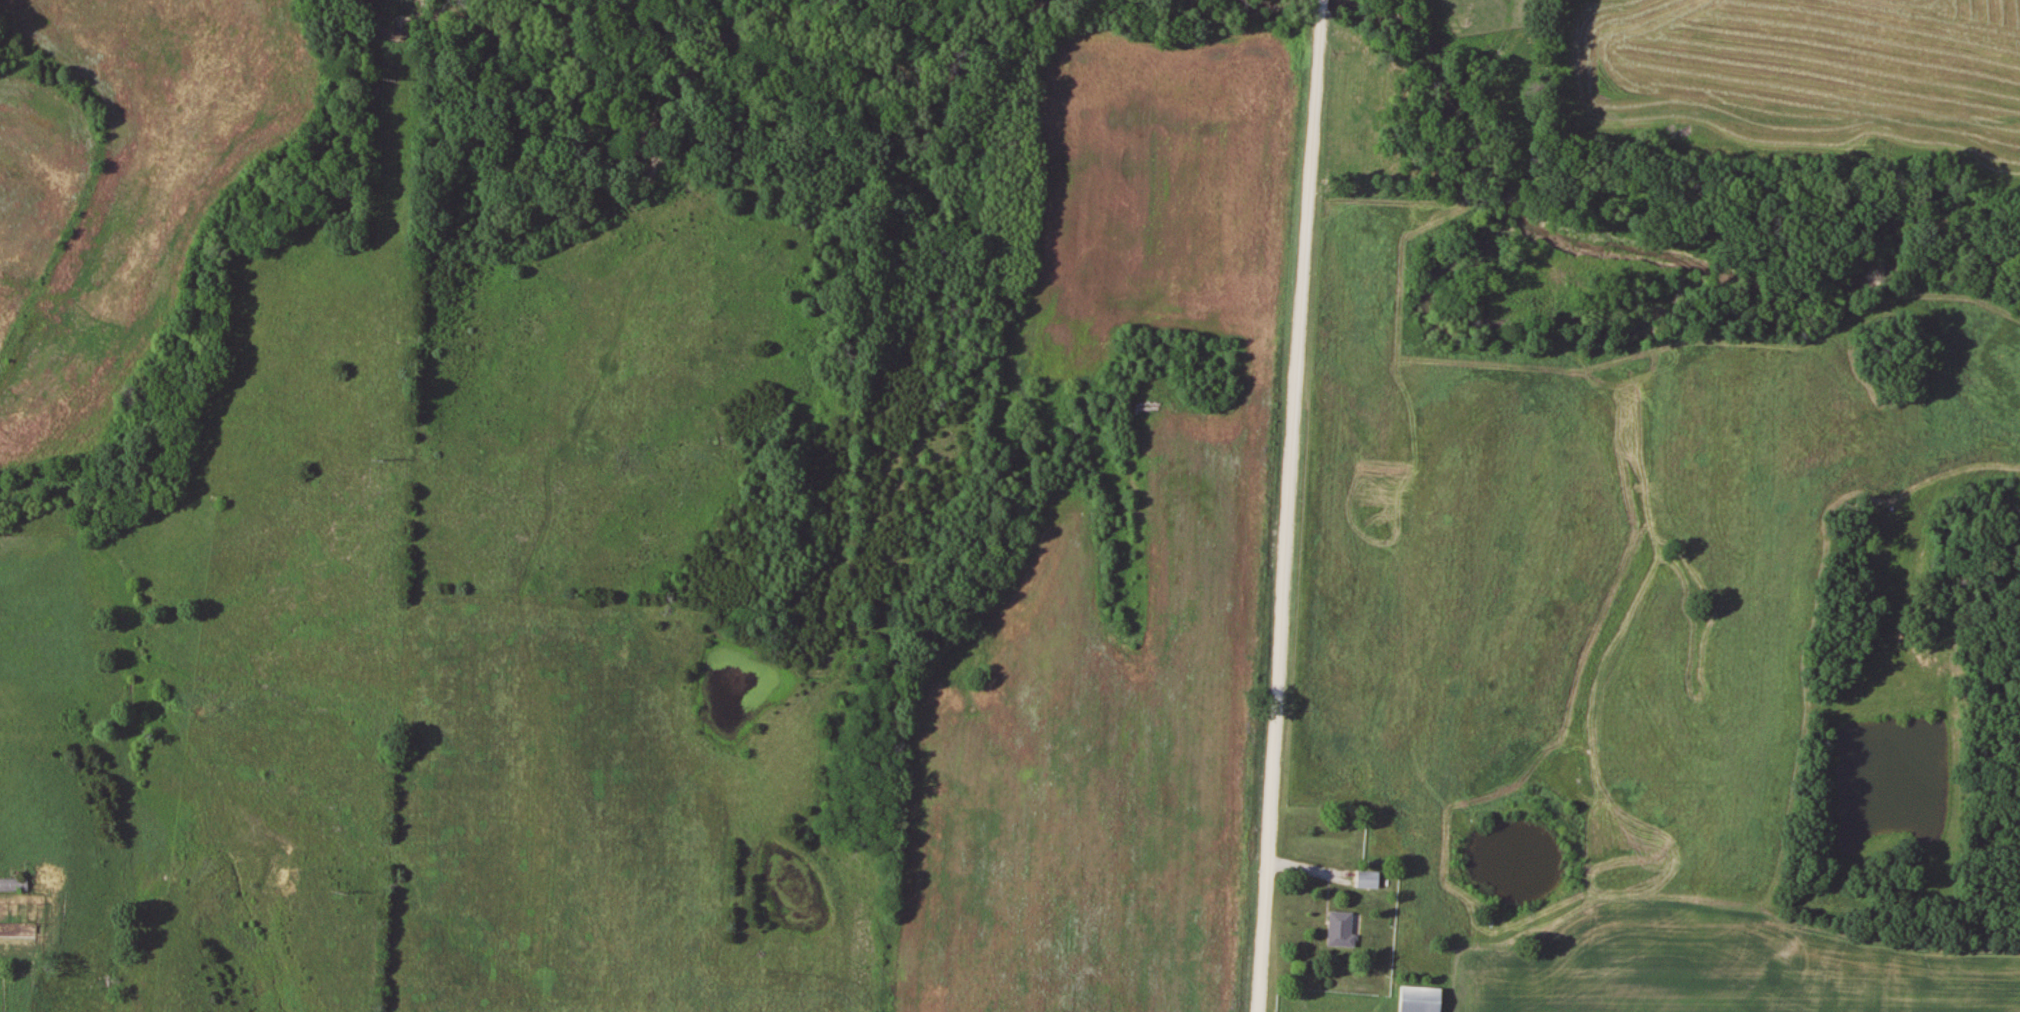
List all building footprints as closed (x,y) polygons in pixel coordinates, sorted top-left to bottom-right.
[(1381,872),(1357,871),(1356,889),(1381,889),(1381,872)] [(0,879),(0,893),(29,893),(29,879),(0,879)] [(1330,947),(1355,947),(1355,912),(1330,912),(1330,947)] [(1401,986),(1400,1011),(1444,1011),(1445,987),(1401,986)]
